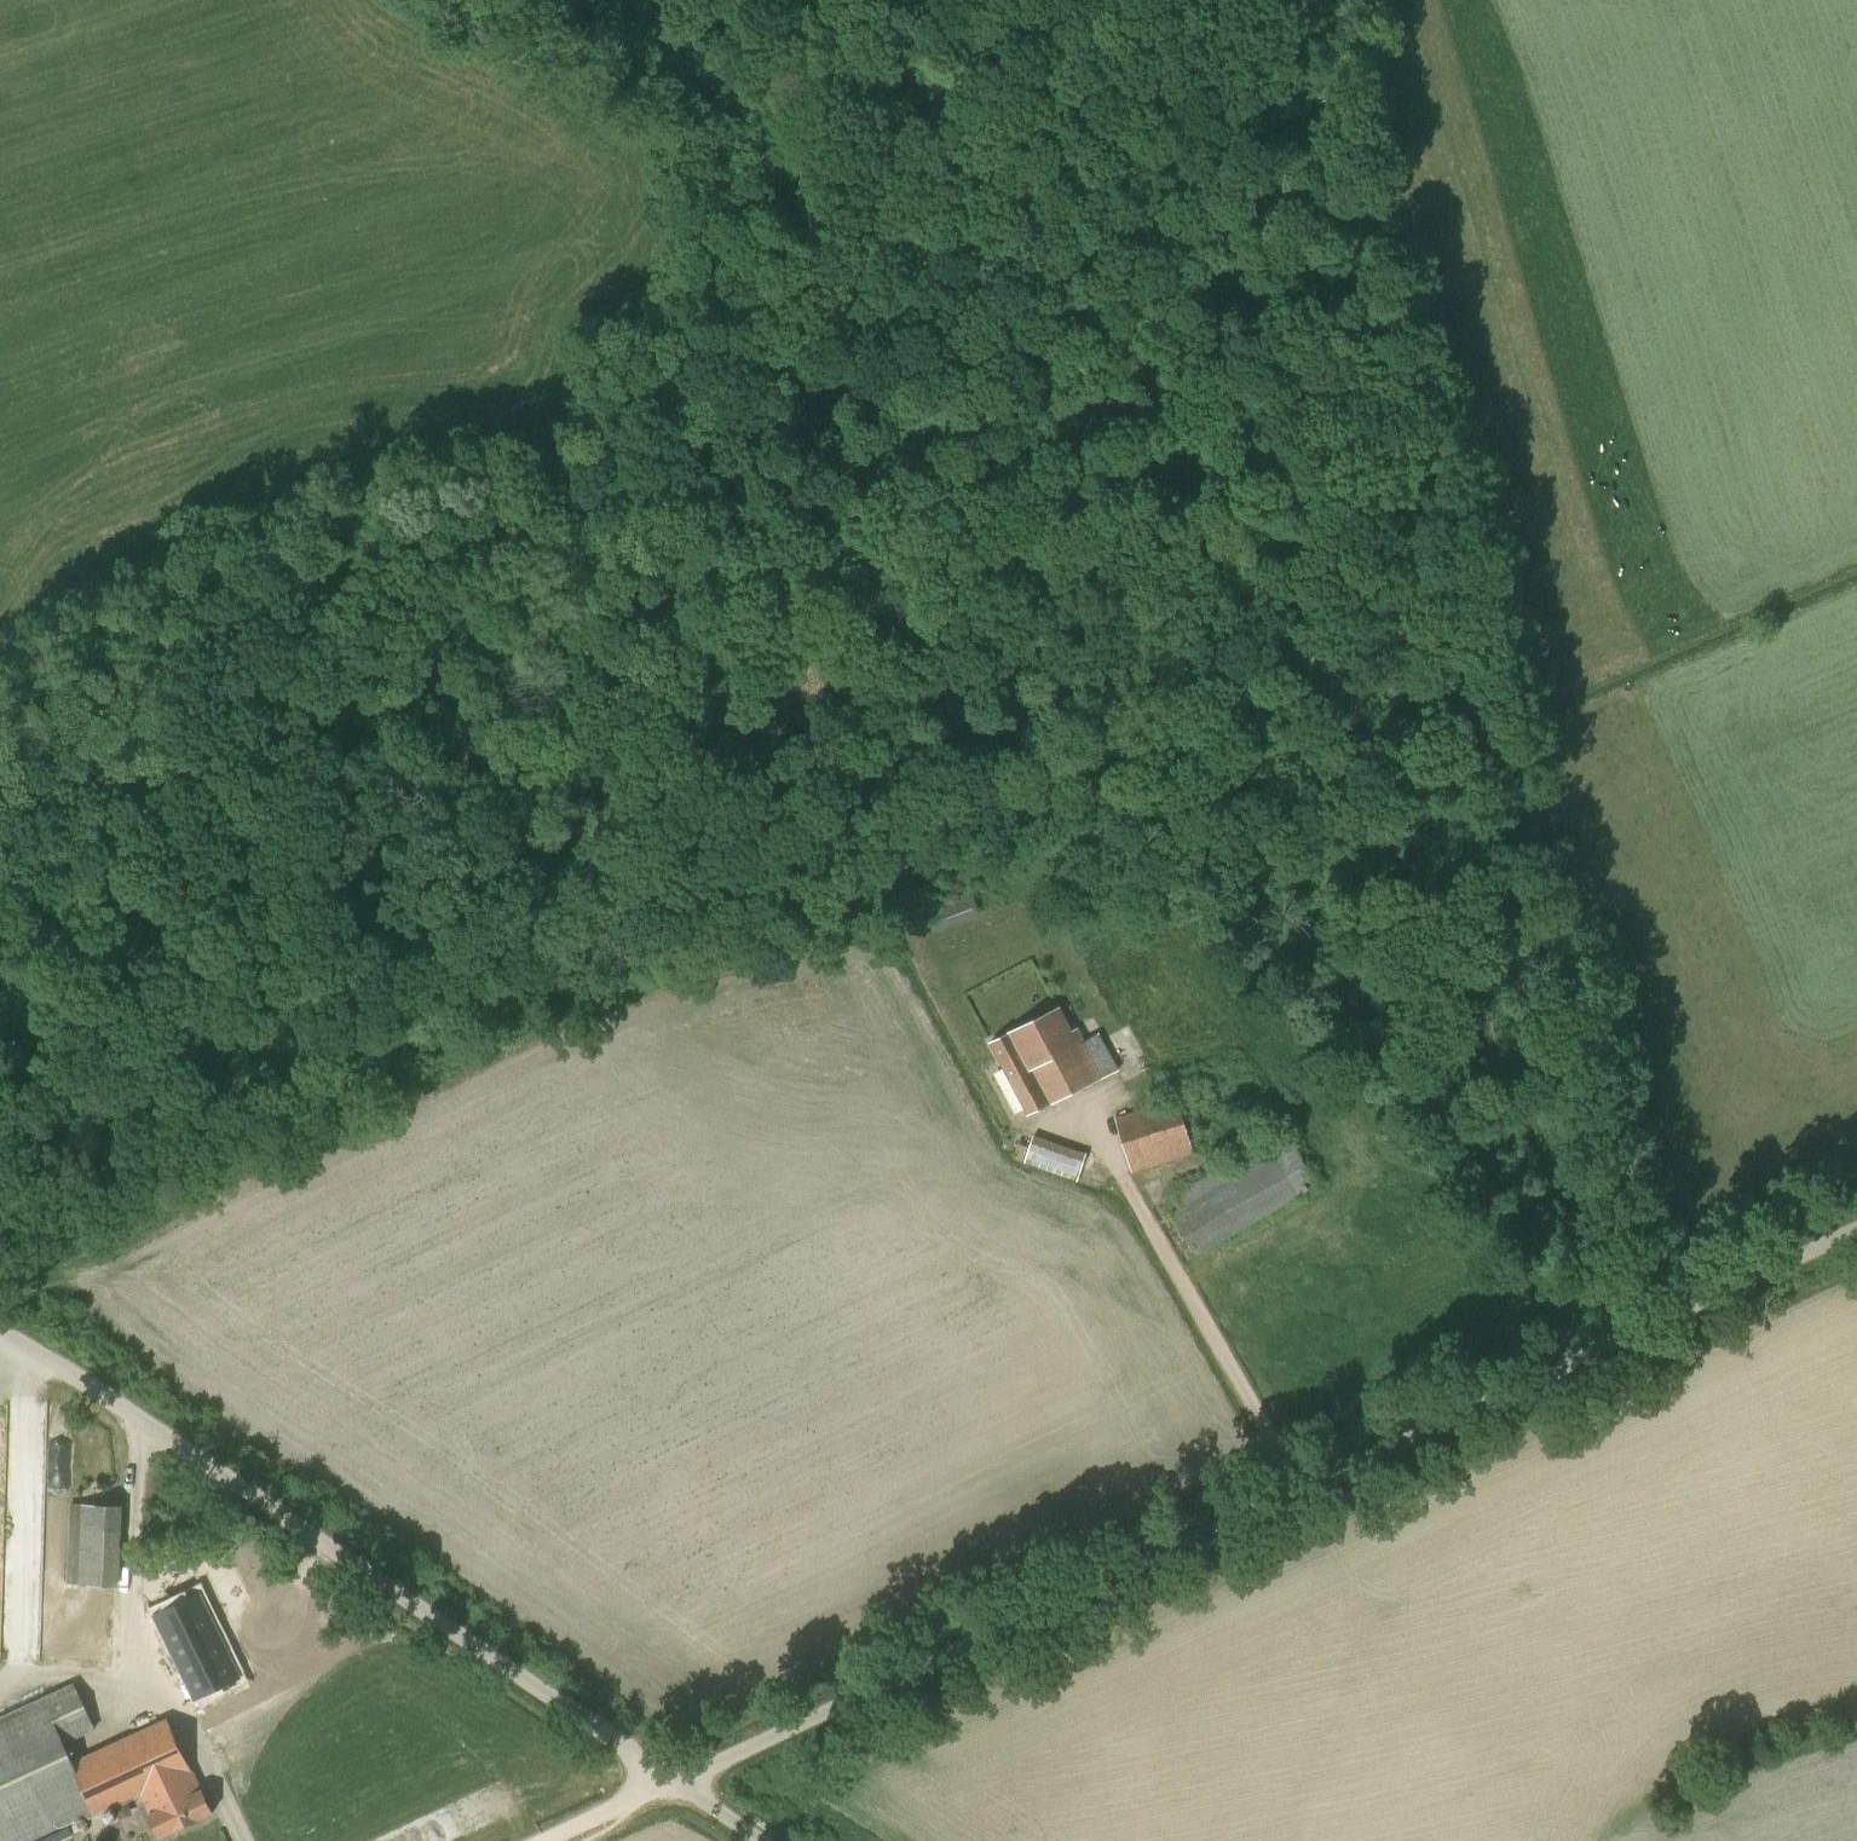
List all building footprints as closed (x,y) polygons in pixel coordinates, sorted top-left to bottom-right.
[(927,911),(934,932),(979,915),(972,895),(927,911)] [(1059,1008),(1002,1038),(1001,1037),(990,1043),(1028,1116),(1118,1070),(1099,1033),(1085,1041),(1078,1028),(1071,1032),(1059,1008)] [(1115,1117),(1132,1174),(1194,1154),(1179,1098),(1115,1117)] [(1032,1134),(1032,1135),(1018,1129),(1013,1140),(1019,1142),(1013,1159),(1077,1181),(1087,1153),(1032,1134)] [(1170,1216),(1196,1259),(1317,1187),(1284,1129),(1173,1195),(1181,1209),(1170,1216)] [(76,1239),(79,1246),(88,1242),(84,1235),(76,1239)] [(69,1504),(66,1583),(120,1585),(123,1507),(69,1504)] [(191,1566),(212,1610),(243,1597),(222,1552),(191,1566)] [(160,1638),(189,1703),(233,1684),(204,1617),(160,1638)] [(75,1683),(0,1717),(0,1840),(31,1840),(82,1818),(85,1821),(140,1796),(148,1815),(149,1815),(159,1838),(213,1813),(202,1790),(203,1790),(168,1719),(72,1763),(63,1746),(68,1744),(97,1730),(75,1683)]
